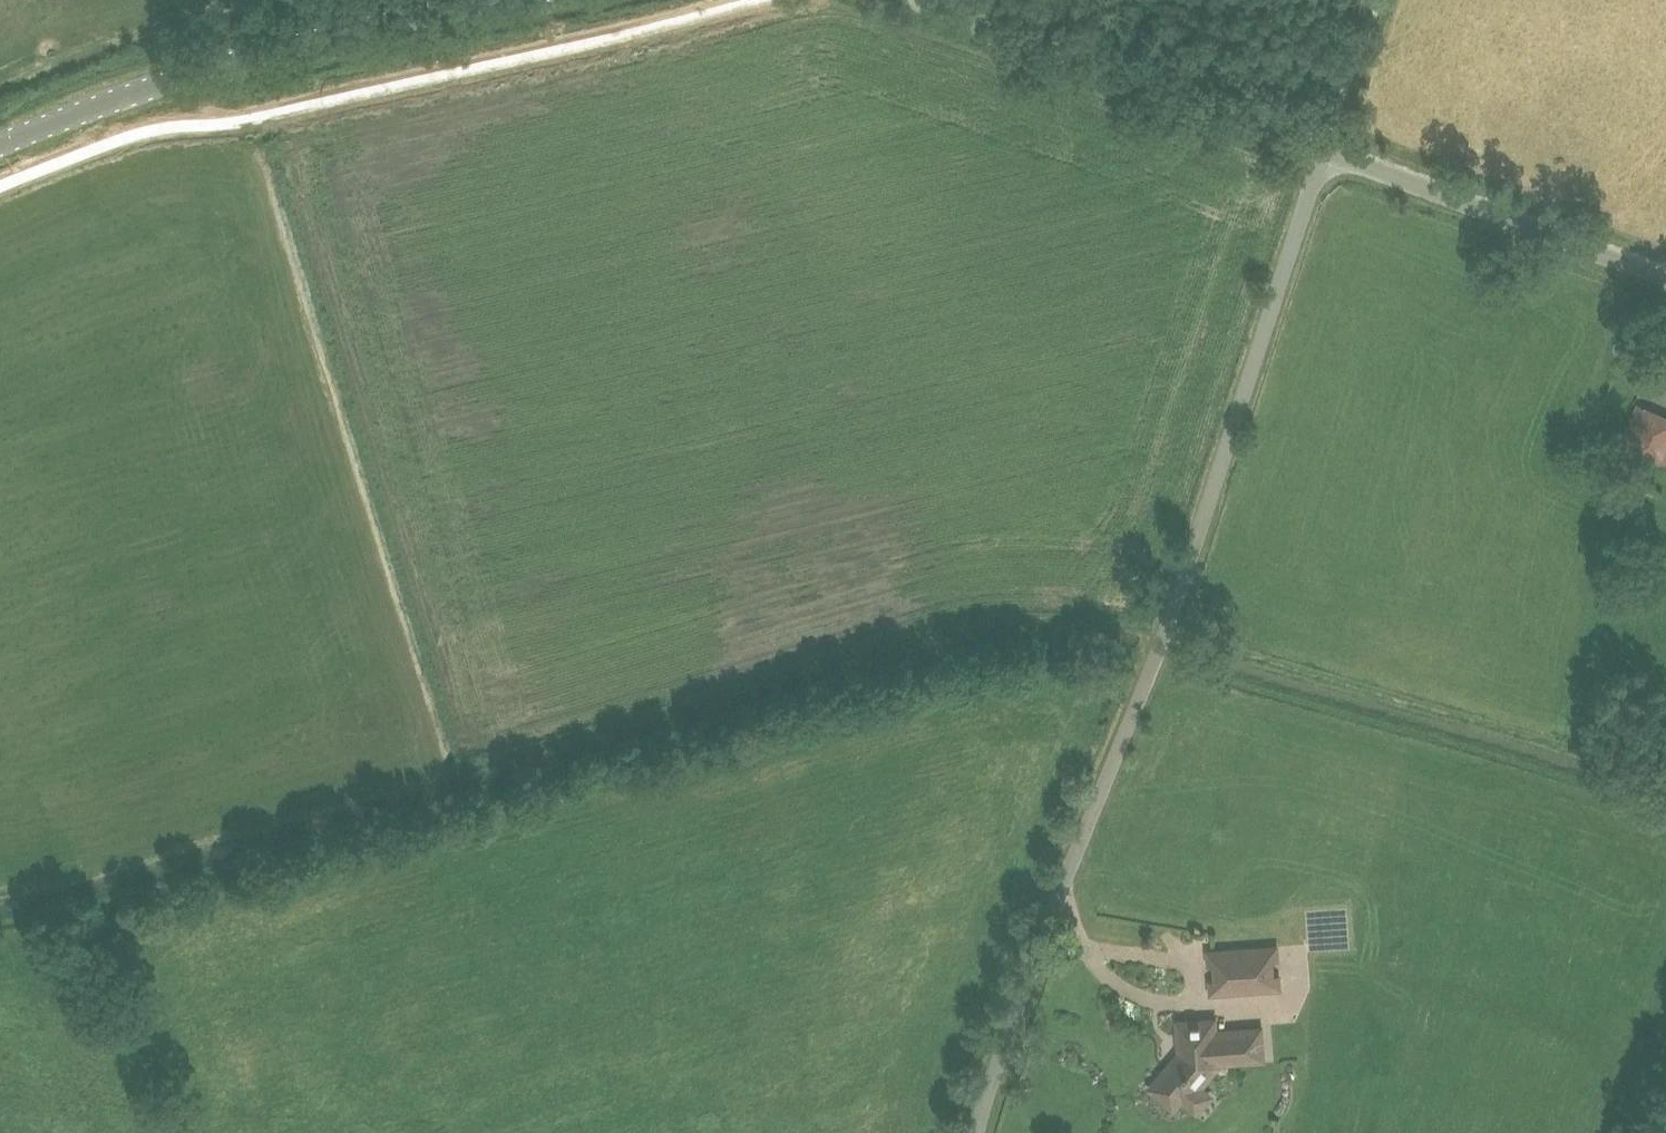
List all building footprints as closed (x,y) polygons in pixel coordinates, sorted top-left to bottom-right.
[(1653,412),(1643,434),(1628,428),(1622,442),(1665,461),(1665,417),(1653,412)] [(1275,975),(1274,961),(1277,961),(1276,948),(1209,953),(1210,966),(1213,966),(1214,979),(1211,979),(1212,993),(1279,988),(1278,974),(1275,975)] [(1215,1033),(1214,1020),(1185,1022),(1179,1029),(1180,1045),(1189,1052),(1183,1059),(1176,1060),(1174,1064),(1174,1071),(1167,1071),(1158,1084),(1159,1092),(1173,1102),(1181,1102),(1189,1090),(1197,1095),(1218,1066),(1217,1062),(1263,1059),(1260,1029),(1215,1033)]
